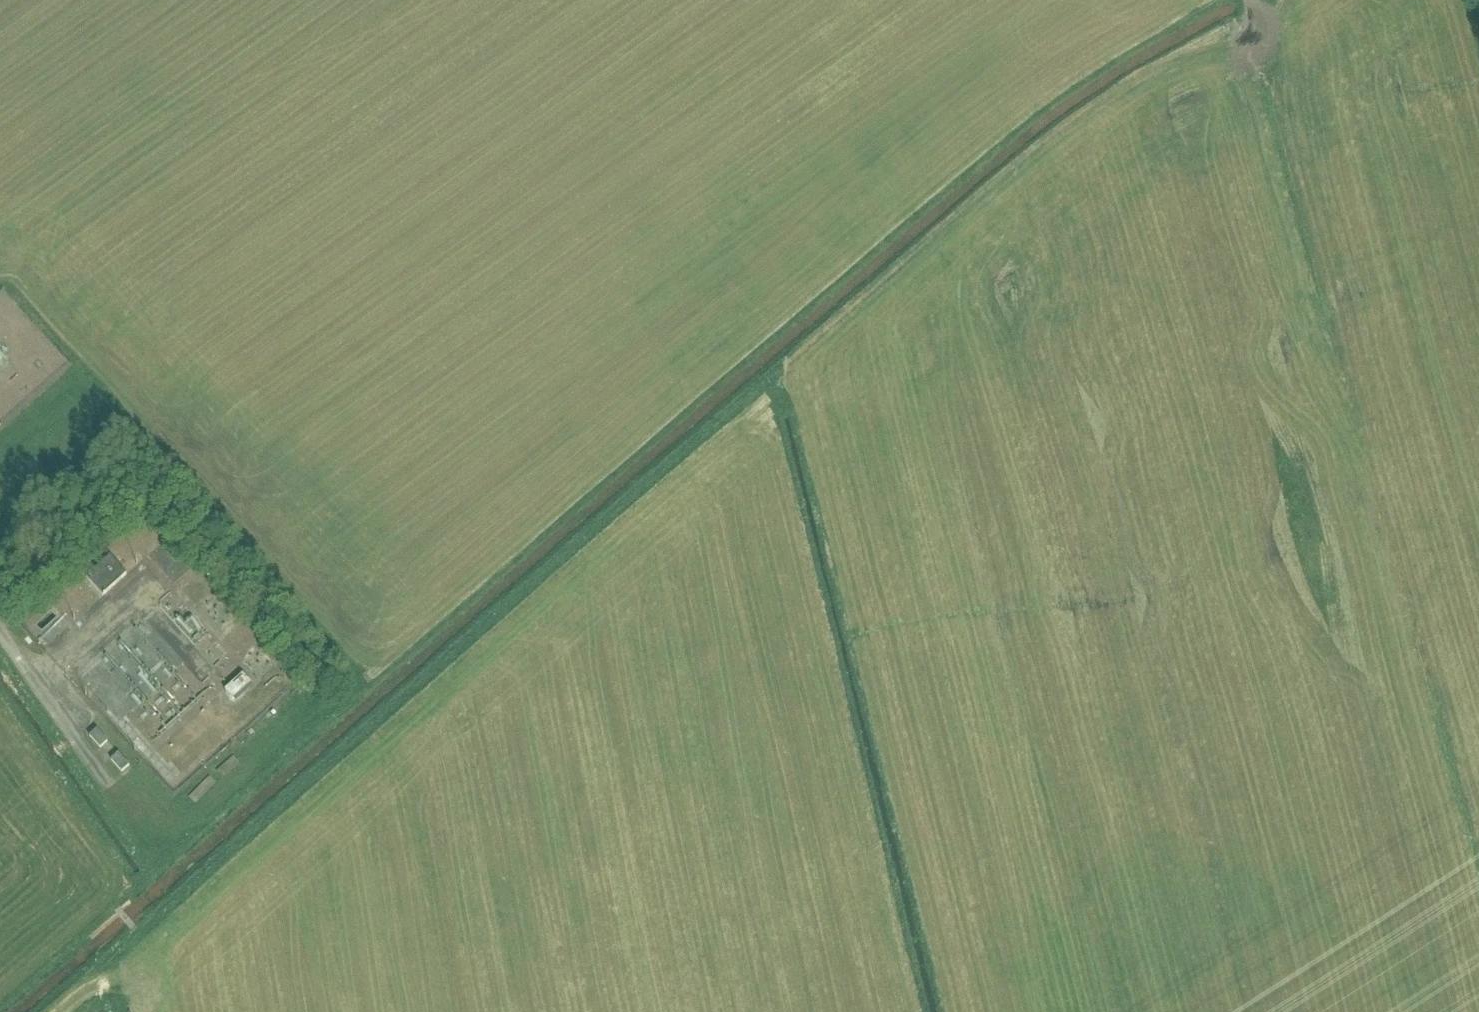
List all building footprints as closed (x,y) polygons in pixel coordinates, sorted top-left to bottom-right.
[(124,576),(108,559),(85,580),(101,597),(124,576)] [(44,632),(51,642),(71,627),(64,617),(44,632)] [(197,618),(184,626),(192,638),(204,630),(197,618)] [(181,682),(168,665),(142,629),(130,638),(170,690),(181,682)] [(222,643),(210,656),(219,665),(231,652),(222,643)] [(236,701),(254,683),(245,674),(227,691),(236,701)] [(123,754),(112,761),(121,775),(132,768),(123,754)]
